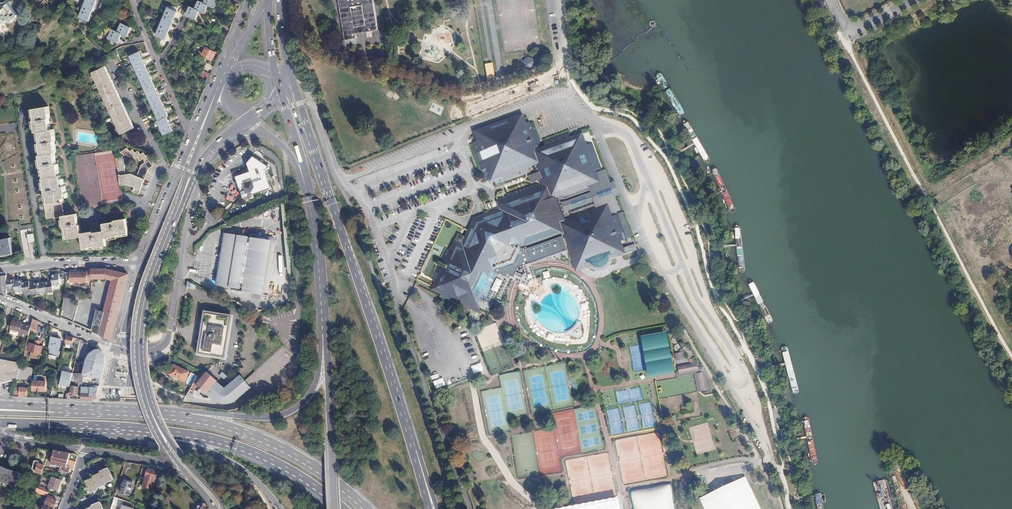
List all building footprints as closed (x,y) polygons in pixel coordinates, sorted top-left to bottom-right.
[(79,17),(88,21),(97,0),(86,0),(79,17)] [(204,3),(199,0),(195,8),(190,6),(186,15),(196,19),(200,11),(205,13),(208,5),(213,7),(216,0),(205,0),(204,3)] [(344,42),(355,40),(355,35),(377,31),(372,0),(337,0),(344,42)] [(16,15),(7,2),(4,4),(3,3),(0,6),(0,24),(9,18),(10,20),(16,15)] [(176,11),(168,7),(156,35),(164,39),(176,11)] [(131,27),(121,23),(118,31),(112,29),(108,38),(117,42),(122,33),(127,36),(131,27)] [(215,52),(205,46),(201,54),(211,59),(215,52)] [(536,68),(536,63),(531,60),(525,64),(526,69),(531,72),(536,68)] [(106,66),(92,72),(121,134),(135,127),(106,66)] [(58,81),(64,77),(56,69),(51,74),(58,81)] [(200,76),(207,80),(210,73),(203,70),(200,76)] [(542,80),(530,84),(532,90),(544,86),(542,80)] [(49,107),(34,109),(35,121),(34,121),(36,132),(39,132),(41,143),(39,144),(41,156),(39,156),(41,167),(43,167),(44,178),(43,178),(46,196),(47,196),(48,203),(44,204),(46,218),(53,217),(53,213),(63,211),(62,203),(63,203),(62,198),(65,198),(64,193),(65,193),(64,186),(63,186),(61,176),(60,176),(58,165),(59,164),(58,161),(56,161),(55,153),(57,153),(56,144),(57,144),(57,140),(55,141),(54,129),(51,130),(50,122),(53,122),(52,118),(50,118),(49,107)] [(528,128),(524,115),(474,132),(478,145),(482,144),(478,135),(522,120),(525,129),(528,128)] [(612,258),(621,255),(618,246),(609,221),(606,212),(597,214),(596,211),(595,208),(569,216),(571,221),(568,222),(567,217),(560,198),(563,197),(565,204),(591,195),(589,189),(587,186),(596,183),(593,174),(584,149),(581,139),(572,142),(571,139),(569,135),(545,143),(547,149),(542,151),(533,126),(528,128),(525,129),(522,120),(478,135),(482,144),(478,145),(474,147),(482,172),(487,170),(490,169),(494,180),(503,177),(505,180),(506,183),(531,174),(529,168),(533,166),(536,175),(530,177),(532,185),(539,182),(542,191),(540,192),(538,186),(527,190),(507,196),(508,199),(509,202),(501,205),(503,213),(500,214),(479,221),(477,222),(468,240),(459,236),(454,244),(456,245),(453,252),(447,249),(443,257),(432,280),(435,281),(438,283),(435,291),(442,294),(441,297),(439,300),(444,302),(470,314),(471,312),(473,309),(481,313),(494,319),(495,319),(510,324),(512,322),(511,320),(511,316),(511,312),(511,309),(511,306),(511,303),(511,301),(512,298),(513,294),(514,292),(514,289),(516,284),(517,285),(525,288),(528,281),(536,279),(533,270),(533,269),(536,268),(540,267),(543,267),(546,266),(551,266),(555,266),(559,267),(562,267),(566,268),(569,269),(571,270),(570,267),(568,263),(571,262),(575,261),(578,270),(588,267),(589,270),(590,274),(615,266),(613,262),(612,258)] [(588,147),(584,134),(571,139),(572,142),(581,139),(584,149),(588,147)] [(602,171),(594,150),(593,146),(588,147),(584,149),(593,174),(596,172),(602,171)] [(127,148),(120,152),(121,154),(122,154),(123,156),(125,155),(126,156),(127,156),(128,158),(130,156),(131,158),(132,158),(133,160),(135,158),(137,160),(136,160),(137,161),(141,159),(142,161),(141,162),(142,164),(140,166),(136,176),(130,174),(125,175),(123,162),(124,162),(123,159),(122,157),(115,158),(118,172),(120,187),(126,186),(134,188),(132,192),(139,195),(147,169),(151,166),(151,165),(153,164),(149,159),(151,158),(148,154),(146,156),(143,153),(141,155),(138,151),(135,153),(133,150),(130,151),(127,148)] [(241,200),(252,196),(271,191),(265,171),(268,170),(268,167),(254,156),(246,164),(249,172),(234,177),(240,196),(241,200)] [(492,185),(505,180),(503,177),(494,180),(490,169),(487,170),(492,185)] [(601,185),(596,172),(593,174),(596,183),(587,186),(589,189),(601,185)] [(501,205),(509,202),(508,199),(496,203),(500,214),(503,213),(501,205)] [(569,216),(595,208),(594,205),(569,214),(569,216)] [(613,219),(608,207),(596,211),(597,214),(606,212),(609,221),(613,219)] [(76,213),(61,216),(63,228),(64,227),(66,239),(81,237),(83,248),(94,247),(94,248),(106,246),(105,238),(116,237),(116,235),(127,234),(125,219),(114,220),(113,219),(110,219),(110,222),(102,223),(103,231),(95,232),(95,229),(91,230),(92,231),(81,233),(79,225),(80,225),(80,221),(78,221),(76,213)] [(627,243),(618,218),(613,219),(609,221),(618,246),(622,245),(627,243)] [(263,287),(269,242),(264,242),(250,240),(249,244),(246,243),(246,241),(238,240),(238,238),(225,236),(227,244),(226,252),(222,251),(217,286),(239,290),(240,286),(243,286),(243,290),(262,293),(262,295),(267,296),(268,288),(263,287)] [(4,254),(5,255),(13,253),(10,237),(2,239),(0,240),(0,255),(4,254)] [(268,288),(274,243),(269,242),(263,287),(268,288)] [(626,258),(622,245),(618,246),(621,255),(612,258),(613,262),(626,258)] [(579,274),(589,270),(588,267),(578,270),(575,261),(571,262),(574,271),(575,275),(579,274)] [(105,268),(91,269),(91,278),(105,278),(111,280),(103,311),(96,309),(90,331),(110,339),(128,274),(105,268)] [(67,279),(68,272),(63,271),(62,273),(48,275),(48,279),(49,281),(29,283),(29,281),(22,282),(21,280),(14,281),(14,279),(6,279),(6,275),(0,275),(0,291),(7,294),(6,288),(14,287),(15,291),(23,290),(23,292),(30,291),(30,294),(53,291),(52,285),(60,284),(59,279),(61,278),(67,279)] [(70,282),(87,281),(87,271),(70,271),(70,279),(70,282)] [(435,291),(438,283),(435,281),(430,292),(441,297),(442,294),(435,291)] [(479,323),(482,318),(472,313),(469,318),(471,319),(469,323),(476,326),(478,323),(479,323)] [(224,359),(232,320),(206,315),(205,321),(200,324),(204,328),(202,340),(197,343),(200,348),(199,354),(224,359)] [(36,331),(38,322),(32,319),(30,326),(30,329),(36,331)] [(22,335),(23,333),(25,324),(21,323),(21,322),(12,320),(10,328),(19,330),(18,334),(22,335)] [(584,337),(583,334),(582,332),(582,329),(582,328),(582,327),(583,325),(578,323),(577,325),(576,326),(575,328),(573,330),(571,332),(570,333),(569,334),(567,334),(565,335),(567,339),(568,339),(571,339),(572,339),(580,342),(581,339),(584,338),(584,337)] [(674,373),(667,331),(642,336),(650,377),(674,373)] [(71,344),(72,336),(66,335),(65,339),(64,343),(71,344)] [(58,350),(60,339),(50,336),(48,347),(47,347),(47,348),(50,349),(48,355),(49,356),(49,355),(58,356),(59,351),(58,350)] [(40,353),(42,346),(38,345),(39,341),(35,340),(34,344),(27,342),(25,349),(36,352),(36,353),(38,353),(40,353)] [(101,351),(98,349),(94,349),(89,353),(86,359),(84,366),(82,366),(82,368),(84,369),(82,373),(101,378),(104,364),(104,357),(101,351)] [(680,355),(671,356),(673,364),(681,362),(680,355)] [(32,381),(34,367),(21,366),(21,362),(0,360),(0,383),(16,379),(32,381)] [(472,365),(473,373),(483,371),(482,363),(472,365)] [(213,364),(206,373),(220,383),(226,389),(234,382),(213,364)] [(697,373),(696,365),(692,366),(692,364),(690,364),(690,366),(676,369),(677,374),(678,376),(697,373)] [(174,365),(169,374),(184,381),(188,372),(174,365)] [(70,385),(72,372),(62,370),(60,386),(70,386),(70,385)] [(220,383),(206,373),(197,385),(209,395),(220,383)] [(42,380),(42,375),(38,375),(37,380),(33,380),(33,390),(45,390),(46,381),(42,380)] [(697,376),(695,376),(699,397),(705,396),(702,375),(697,376)] [(226,389),(220,383),(209,395),(212,400),(215,402),(219,403),(226,404),(232,402),(236,400),(251,388),(244,380),(241,377),(234,382),(226,389)] [(436,388),(446,385),(443,378),(434,381),(436,388)] [(96,397),(99,386),(91,385),(91,387),(87,387),(87,383),(86,383),(86,384),(84,384),(84,386),(81,386),(81,399),(93,399),(96,397)] [(72,385),(70,385),(70,386),(69,391),(71,392),(71,395),(77,396),(78,386),(74,386),(74,384),(72,384),(72,385)] [(12,396),(45,397),(45,396),(30,395),(30,394),(27,394),(27,389),(26,389),(27,387),(15,386),(12,396)] [(730,431),(733,440),(739,438),(736,429),(730,431)] [(47,449),(38,447),(36,453),(45,456),(47,449)] [(70,467),(74,468),(75,464),(68,462),(69,460),(76,462),(77,457),(75,454),(54,450),(51,464),(59,465),(60,465),(70,467)] [(35,472),(41,474),(42,471),(44,465),(39,463),(39,462),(35,460),(32,469),(35,471),(35,472)] [(44,471),(56,475),(60,465),(59,465),(57,471),(45,468),(44,471)] [(0,466),(0,481),(16,486),(21,473),(0,466)] [(105,482),(112,479),(108,468),(99,471),(100,473),(92,477),(93,478),(85,481),(89,492),(98,489),(97,487),(105,484),(105,482)] [(147,468),(145,476),(159,480),(161,473),(158,472),(158,471),(147,468)] [(57,491),(62,482),(53,478),(49,488),(57,491)] [(121,486),(120,490),(129,493),(133,481),(124,478),(122,483),(120,482),(119,485),(121,486)] [(698,501),(702,508),(748,508),(736,483),(698,501)] [(672,484),(632,490),(635,508),(676,508),(672,484)] [(47,496),(48,492),(36,487),(35,491),(47,496)] [(132,501),(114,495),(114,497),(131,504),(132,501)] [(54,508),(55,507),(56,507),(57,504),(56,504),(57,501),(52,499),(53,498),(49,496),(45,505),(54,508)] [(208,507),(207,505),(202,501),(196,508),(210,508),(208,507)]
